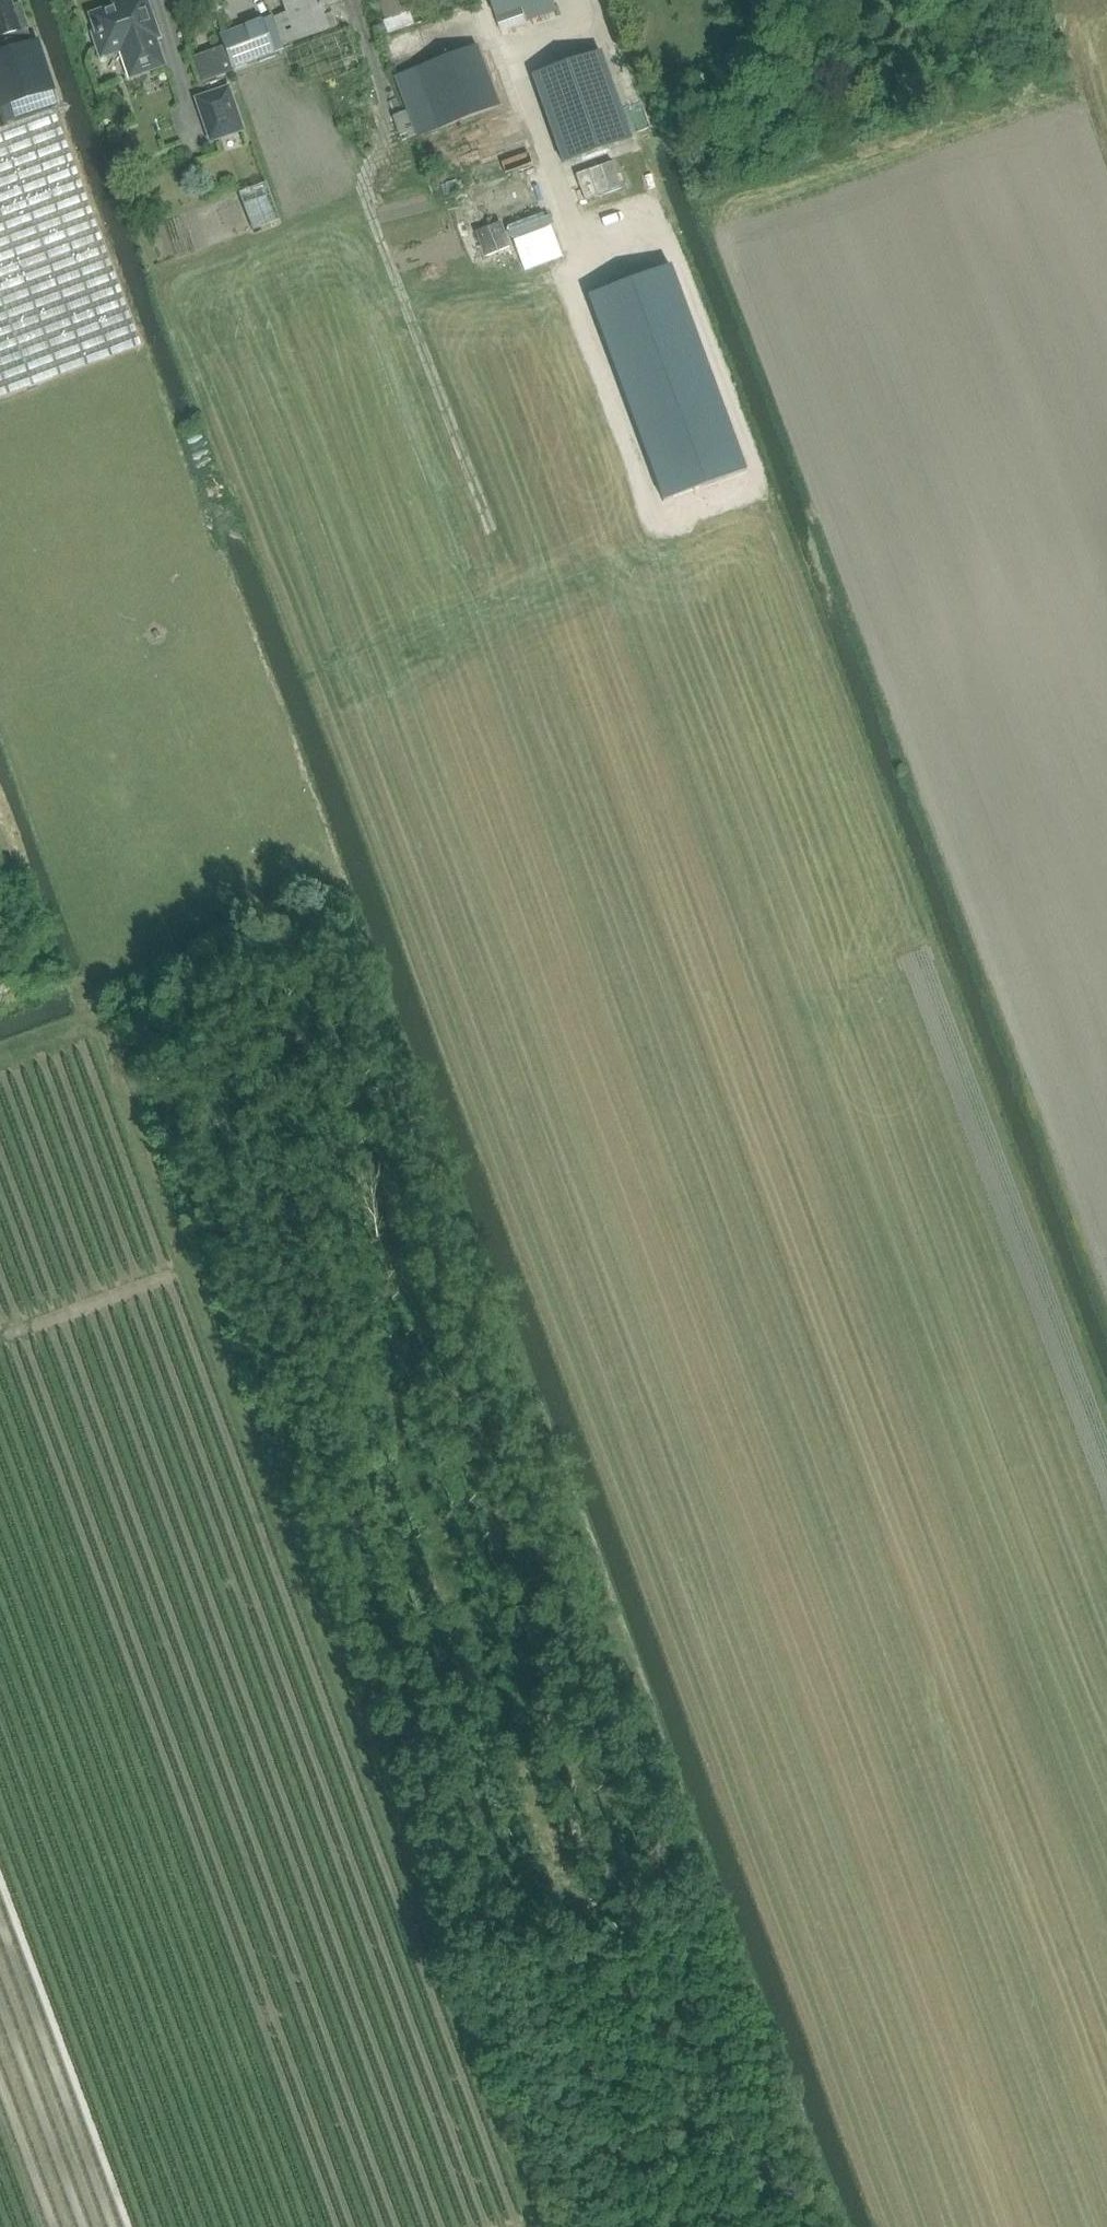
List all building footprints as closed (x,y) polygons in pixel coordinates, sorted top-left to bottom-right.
[(16,32),(18,36),(28,33),(18,4),(12,6),(10,0),(0,0),(0,37),(16,32)] [(101,55),(104,54),(103,53),(119,47),(125,64),(131,62),(135,74),(162,65),(153,38),(157,36),(155,31),(157,30),(151,14),(149,14),(145,0),(129,0),(128,0),(128,1),(128,2),(128,4),(92,16),(98,33),(94,35),(101,55)] [(286,12),(295,40),(329,29),(321,7),(340,0),(282,0),(286,12)] [(385,20),(410,10),(406,0),(377,0),(385,20)] [(500,31),(555,11),(551,0),(489,0),(500,31)] [(262,20),(220,35),(234,72),(283,53),(279,44),(272,47),(262,20)] [(54,90),(38,40),(25,45),(0,53),(0,108),(54,90)] [(395,76),(417,135),(418,137),(438,129),(438,130),(499,106),(476,45),(415,68),(415,69),(395,76)] [(618,75),(629,72),(621,48),(611,52),(618,75)] [(599,51),(533,75),(564,164),(631,140),(599,51)] [(197,99),(211,141),(242,130),(227,89),(197,99)] [(140,347),(54,111),(0,131),(0,399),(140,347)] [(402,141),(415,135),(406,112),(392,117),(402,141)] [(564,175),(571,199),(622,185),(615,161),(564,175)] [(240,194),(255,233),(281,223),(267,185),(240,194)] [(470,198),(479,219),(531,199),(526,187),(507,195),(504,189),(492,193),(491,190),(470,198)] [(732,468),(659,262),(576,291),(649,497),(732,468)]
